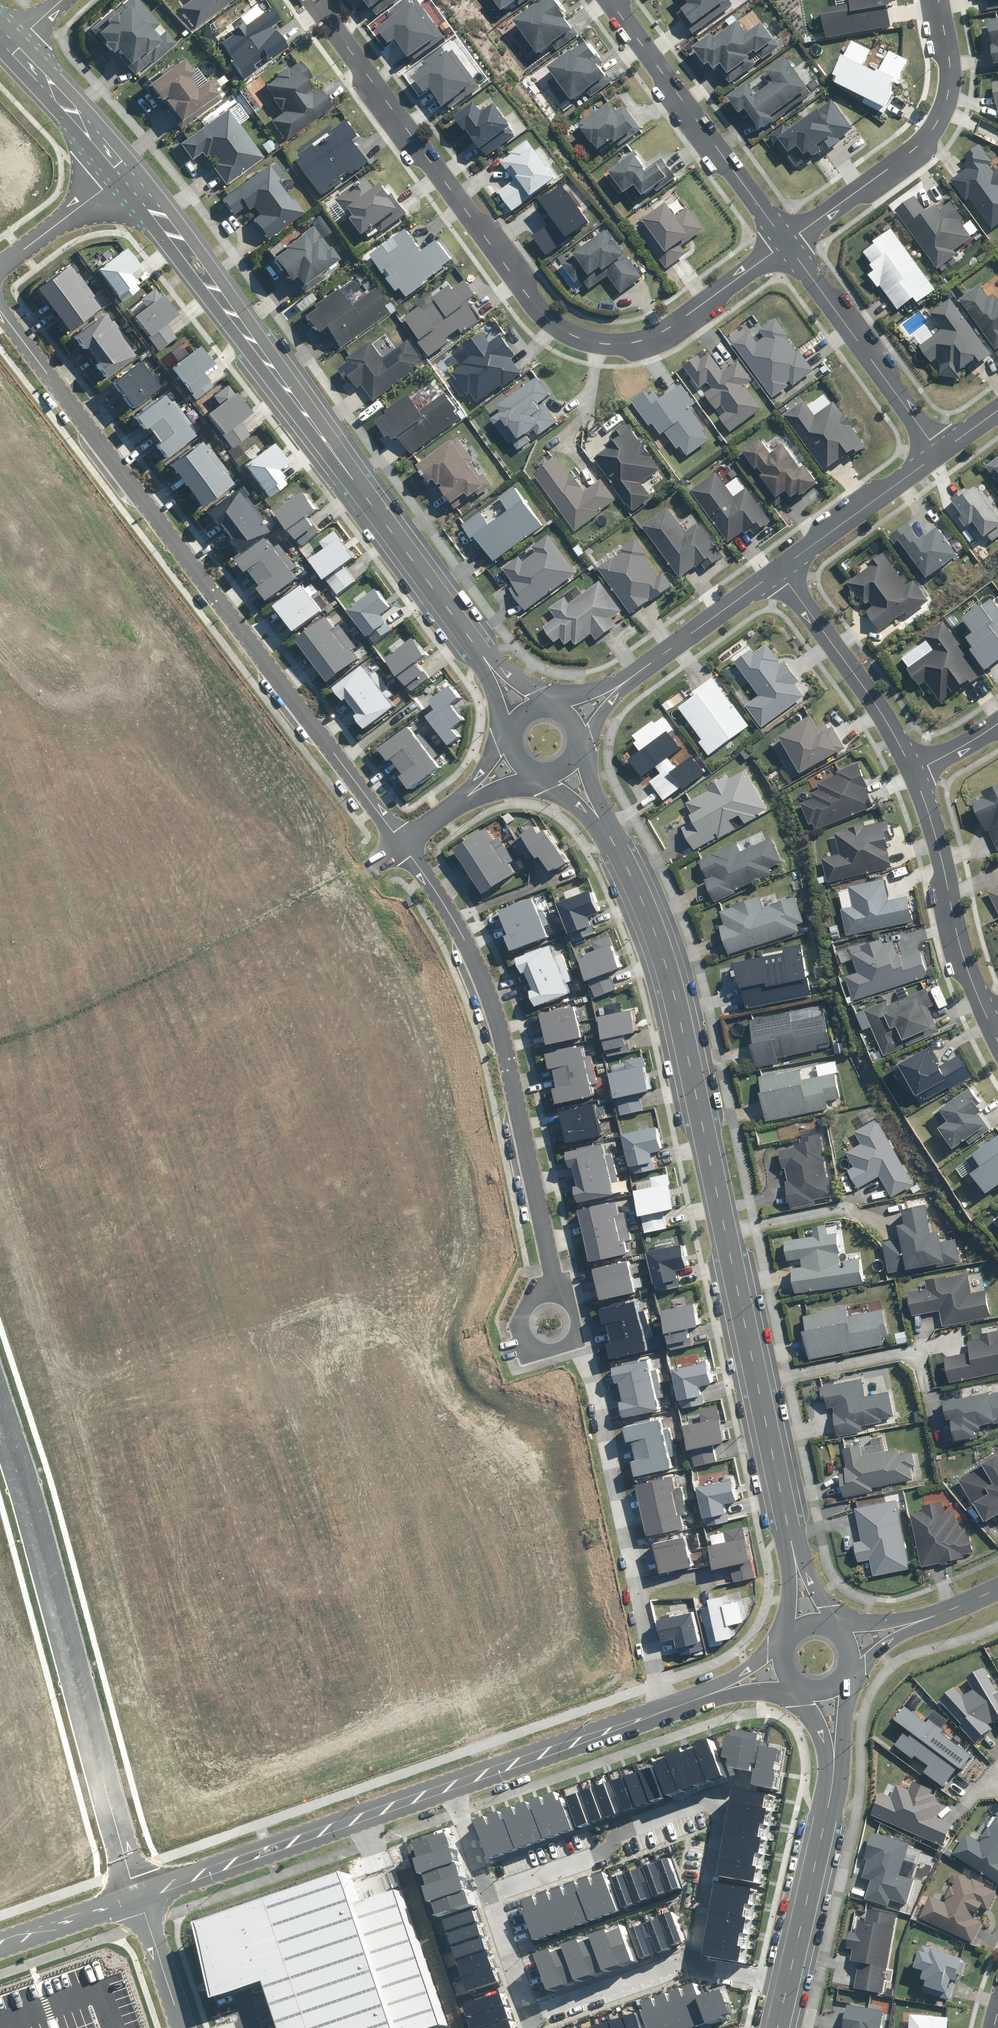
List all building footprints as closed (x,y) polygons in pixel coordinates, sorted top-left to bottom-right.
[(89,30),(108,54),(111,51),(132,76),(148,63),(150,66),(175,46),(163,30),(155,37),(150,31),(158,25),(138,0),(126,0),(89,30)] [(191,30),(230,0),(187,0),(175,9),(191,30)] [(373,19),(397,0),(359,0),(373,19)] [(396,41),(414,63),(446,36),(417,1),(412,4),(409,0),(405,0),(387,15),(390,19),(376,31),(389,46),(396,41)] [(506,16),(529,0),(495,0),(506,16)] [(516,22),(541,54),(553,45),(559,51),(581,34),(555,0),(544,0),(516,22)] [(675,12),(692,35),(732,6),(728,0),(684,0),(687,4),(675,12)] [(850,6),(819,11),(824,39),(891,28),(888,7),(893,6),(892,0),(849,0),(850,6)] [(988,11),(997,9),(997,0),(985,0),(988,11)] [(231,59),(227,62),(241,80),(254,70),(250,65),(263,56),(267,61),(283,49),(266,27),(275,21),(265,8),(240,27),(237,22),(226,31),(228,34),(218,42),(231,59)] [(710,36),(692,48),(703,65),(708,62),(712,69),(716,67),(728,84),(755,66),(749,57),(755,53),(759,60),(777,48),(752,11),(712,38),(710,36)] [(986,19),(993,65),(997,65),(997,17),(986,19)] [(870,50),(850,40),(830,82),(865,99),(862,105),(881,114),(907,61),(888,52),(877,74),(862,66),(870,50)] [(587,42),(551,69),(576,102),(589,92),(593,98),(612,84),(599,66),(603,63),(587,42)] [(427,94),(431,89),(452,113),(483,87),(452,51),(447,55),(441,48),(422,64),(426,69),(414,79),(427,94)] [(194,72),(180,55),(144,84),(182,131),(221,99),(197,69),(194,72)] [(738,115),(743,110),(760,131),(810,91),(782,57),(765,72),(773,83),(757,96),(747,84),(726,100),(738,115)] [(281,113),(268,123),(283,142),(329,107),(315,89),(309,94),(302,84),(311,77),(299,62),(286,71),(283,68),(271,77),(272,78),(262,86),(281,113)] [(830,100),(790,131),(784,123),(762,140),(773,154),(779,149),(785,156),(791,165),(797,172),(853,130),(830,100)] [(612,102),(582,124),(602,151),(616,141),(620,146),(643,129),(627,107),(620,113),(612,102)] [(475,103),(458,117),(489,157),(519,134),(496,105),(484,114),(475,103)] [(263,157),(227,110),(181,145),(193,161),(202,154),(206,159),(209,157),(213,162),(210,165),(226,186),(263,157)] [(300,159),(301,161),(327,195),(371,161),(356,142),(362,137),(350,121),(300,159)] [(269,137),(261,143),(268,153),(276,148),(269,137)] [(501,193),(515,212),(559,179),(551,167),(557,162),(545,146),(537,151),(530,142),(504,162),(518,181),(501,193)] [(969,199),(992,230),(997,226),(997,169),(994,172),(988,164),(992,161),(981,144),(962,158),(969,168),(950,182),(965,202),(969,199)] [(610,172),(611,174),(635,205),(653,190),(656,193),(676,177),(660,158),(649,167),(636,151),(610,172)] [(269,165),(223,198),(234,214),(245,206),(248,210),(253,207),(260,217),(254,221),(269,241),(305,215),(269,165)] [(370,179),(340,200),(367,236),(373,231),(381,241),(412,218),(387,184),(378,191),(370,179)] [(569,241),(566,238),(588,223),(565,188),(543,202),(556,222),(535,236),(547,255),(569,241)] [(964,221),(950,202),(938,210),(935,205),(926,212),(915,196),(895,211),(937,268),(974,241),(961,223),(964,221)] [(635,229),(638,233),(666,270),(685,255),(679,247),(702,230),(686,209),(675,217),(666,205),(635,229)] [(292,275),(299,286),(305,294),(326,278),(320,271),(336,259),(313,226),(269,259),(285,280),(292,275)] [(407,230),(373,255),(386,273),(389,271),(394,277),(390,280),(400,292),(404,289),(410,297),(456,263),(441,242),(425,253),(407,230)] [(874,270),(867,275),(877,288),(879,286),(896,310),(911,299),(915,304),(934,290),(890,230),(873,242),(875,244),(862,254),(874,270)] [(642,278),(609,231),(566,260),(589,293),(608,279),(619,294),(642,278)] [(102,263),(93,270),(119,303),(137,288),(128,276),(140,267),(125,248),(115,256),(111,251),(99,260),(102,263)] [(71,279),(74,276),(65,264),(32,289),(64,331),(97,306),(88,295),(84,297),(71,279)] [(455,287),(406,319),(432,358),(453,344),(450,339),(462,331),(463,333),(480,322),(467,303),(478,296),(468,281),(456,288),(455,287)] [(328,334),(340,351),(392,313),(372,287),(348,305),(337,289),(300,316),(314,335),(318,333),(322,339),(328,334)] [(996,299),(993,295),(988,298),(980,287),(960,301),(997,351),(997,350),(997,298),(996,299)] [(141,305),(127,316),(157,353),(175,339),(164,325),(175,316),(154,289),(139,302),(141,305)] [(991,355),(950,300),(926,318),(930,323),(913,336),(920,345),(917,347),(938,374),(948,366),(955,375),(975,360),(979,364),(991,355)] [(98,381),(134,353),(100,308),(64,335),(98,381)] [(736,339),(732,342),(773,399),(791,385),(793,387),(813,372),(774,319),(760,329),(751,317),(730,332),(736,339)] [(503,388),(521,375),(511,358),(514,355),(499,336),(491,342),(483,331),(465,345),(472,356),(462,363),(464,366),(455,373),(478,404),(502,386),(503,388)] [(365,384),(377,401),(429,364),(411,339),(386,357),(374,340),(350,358),(352,361),(342,369),(348,378),(352,375),(361,387),(365,384)] [(733,366),(716,343),(683,367),(698,389),(707,383),(712,390),(703,396),(714,411),(721,406),(726,413),(719,418),(730,432),(763,408),(748,387),(753,384),(738,363),(733,366)] [(191,399),(209,386),(198,372),(209,364),(195,346),(167,368),(191,399)] [(134,353),(98,381),(124,416),(161,389),(134,353)] [(491,419),(517,453),(553,425),(555,427),(561,422),(544,400),(548,397),(534,379),(497,407),(500,412),(491,419)] [(652,390),(630,405),(646,428),(651,424),(659,436),(663,433),(675,451),(680,448),(686,457),(712,439),(690,407),(694,405),(680,385),(658,400),(652,390)] [(247,414),(226,386),(213,395),(217,402),(202,412),(229,450),(249,435),(239,420),(247,414)] [(184,428),(191,423),(173,400),(166,405),(158,394),(128,417),(137,428),(142,425),(154,441),(149,445),(159,458),(189,435),(184,428)] [(414,454),(462,420),(456,411),(458,410),(446,394),(421,412),(409,395),(388,410),(390,413),(377,423),(389,439),(393,436),(396,441),(402,437),(414,454)] [(804,401),(784,416),(824,473),(848,456),(855,451),(859,455),(868,449),(834,403),(815,416),(804,401)] [(660,471),(626,424),(615,432),(619,438),(613,443),(621,453),(604,452),(594,460),(632,513),(652,499),(641,484),(660,471)] [(801,498),(819,485),(805,466),(801,469),(776,436),(767,443),(763,438),(743,453),(777,500),(787,492),(792,498),(798,494),(801,498)] [(198,438),(164,464),(197,506),(230,480),(198,438)] [(481,496),(494,486),(485,474),(483,476),(473,462),(475,460),(459,438),(421,466),(433,483),(438,480),(455,504),(469,495),(471,498),(478,493),(481,496)] [(268,497),(284,486),(279,479),(280,477),(275,470),(283,464),(268,443),(238,464),(259,493),(263,490),(268,497)] [(547,451),(532,463),(538,471),(534,474),(577,531),(617,501),(601,481),(585,493),(557,456),(553,459),(547,451)] [(985,464),(997,482),(997,455),(985,464)] [(745,489),(738,478),(725,487),(717,474),(690,492),(724,544),(757,523),(760,529),(770,523),(747,488),(745,489)] [(997,538),(997,508),(996,504),(993,507),(976,484),(965,492),(962,488),(949,498),(953,503),(943,510),(974,552),(991,539),(993,542),(997,538)] [(233,554),(262,529),(258,523),(263,519),(246,496),(241,500),(233,489),(202,512),(212,525),(215,522),(228,538),(224,541),(233,554)] [(482,513),(465,526),(475,540),(478,538),(497,563),(544,529),(515,489),(500,500),(510,513),(492,526),(482,513)] [(320,510),(306,492),(298,498),(295,494),(285,502),(288,506),(278,514),(303,547),(321,534),(309,518),(320,510)] [(669,509),(643,526),(678,580),(709,560),(712,565),(722,558),(699,523),(684,532),(669,509)] [(909,522),(889,536),(921,581),(958,555),(936,525),(919,537),(909,522)] [(347,564),(358,557),(339,532),(323,543),(328,550),(313,561),(339,595),(359,580),(347,564)] [(519,597),(529,609),(577,572),(550,535),(534,547),(538,552),(526,560),(523,555),(505,569),(524,594),(519,597)] [(248,573),(251,571),(263,586),(260,588),(269,600),(298,579),(267,537),(238,559),(248,573)] [(613,558),(600,567),(634,614),(674,585),(664,572),(658,576),(644,557),(648,554),(638,540),(623,550),(625,553),(615,561),(613,558)] [(871,566),(850,582),(865,601),(869,598),(874,605),(865,612),(880,631),(905,612),(907,615),(929,598),(914,578),(907,584),(883,551),(868,562),(871,566)] [(570,644),(575,640),(579,645),(595,634),(599,640),(619,625),(614,619),(624,612),(615,600),(602,583),(573,605),(569,598),(554,609),(559,617),(547,626),(560,642),(565,638),(570,644)] [(277,605),(296,631),(324,611),(305,585),(277,605)] [(350,610),(370,637),(372,635),(378,643),(395,630),(384,615),(393,608),(379,589),(350,610)] [(990,597),(980,604),(979,603),(961,616),(971,631),(965,636),(971,646),(968,648),(983,669),(997,658),(997,608),(990,597)] [(358,648),(346,633),(352,628),(341,613),(332,620),(329,616),(297,640),(326,677),(324,678),(328,684),(361,658),(355,650),(358,648)] [(981,674),(941,620),(921,635),(924,640),(900,657),(906,666),(904,668),(917,685),(919,684),(924,690),(929,687),(939,701),(959,687),(960,689),(981,674)] [(416,638),(387,659),(408,687),(409,686),(413,692),(431,678),(426,671),(425,672),(418,663),(428,655),(416,638)] [(751,649),(734,662),(759,695),(745,705),(761,727),(803,696),(795,684),(799,681),(784,660),(779,663),(778,662),(779,661),(766,643),(754,652),(751,649)] [(396,706),(390,699),(396,694),(373,664),(370,666),(368,664),(365,666),(365,665),(334,687),(345,701),(347,699),(356,709),(353,711),(366,729),(396,706)] [(696,695),(679,707),(703,740),(700,742),(709,755),(750,725),(733,703),(732,704),(713,677),(693,692),(696,695)] [(461,737),(455,729),(465,721),(453,704),(461,698),(452,686),(432,701),(438,709),(429,716),(451,745),(461,737)] [(823,721),(816,725),(810,715),(790,726),(791,728),(778,736),(788,753),(779,759),(791,779),(845,747),(832,726),(828,728),(823,721)] [(649,782),(663,800),(680,788),(681,790),(704,773),(691,756),(674,768),(667,758),(680,749),(660,723),(656,726),(651,720),(631,735),(636,741),(633,743),(639,752),(628,760),(640,776),(654,766),(660,774),(649,782)] [(410,726),(379,748),(389,760),(392,758),(403,774),(401,776),(410,789),(441,767),(410,726)] [(816,830),(873,806),(866,788),(868,787),(857,762),(836,771),(837,774),(817,783),(819,789),(810,793),(812,798),(800,803),(809,825),(813,823),(816,830)] [(681,826),(695,851),(768,810),(745,769),(732,776),(729,772),(704,786),(705,788),(673,806),(679,816),(689,810),(694,819),(681,826)] [(995,851),(997,849),(997,782),(979,790),(982,797),(970,801),(983,832),(987,830),(995,851)] [(539,819),(517,832),(544,875),(565,862),(539,819)] [(855,828),(834,833),(839,853),(821,858),(828,882),(892,867),(886,842),(892,841),(887,820),(875,823),(874,819),(863,822),(863,824),(855,826),(855,828)] [(489,828),(455,849),(482,893),(516,873),(511,864),(516,861),(502,837),(496,840),(489,828)] [(771,868),(784,862),(772,837),(741,851),(737,842),(713,853),(714,855),(701,861),(709,878),(707,879),(717,902),(738,893),(737,890),(773,874),(771,868)] [(883,878),(848,886),(852,907),(841,909),(847,936),(912,921),(907,896),(888,900),(883,878)] [(997,914),(997,885),(985,891),(997,915),(997,914)] [(596,933),(590,917),(600,913),(592,890),(557,902),(568,934),(570,933),(573,941),(596,933)] [(764,907),(760,896),(735,905),(736,907),(722,912),(727,925),(722,926),(732,954),(802,931),(799,924),(806,922),(797,896),(764,907)] [(503,937),(509,951),(547,936),(543,927),(548,925),(543,910),(537,913),(530,897),(498,910),(507,935),(503,937)] [(610,935),(592,942),(595,950),(577,956),(586,980),(589,979),(595,998),(617,990),(610,972),(621,968),(613,946),(614,945),(610,935)] [(553,939),(532,947),(509,955),(510,958),(505,960),(508,969),(512,968),(513,971),(515,971),(518,978),(522,976),(526,988),(523,989),(532,1012),(575,996),(571,984),(576,982),(562,948),(557,950),(553,939)] [(920,952),(902,958),(900,952),(897,953),(892,940),(883,943),(881,939),(860,946),(862,950),(851,954),(857,972),(845,976),(853,1000),(928,976),(920,952)] [(742,987),(747,1012),(819,997),(808,942),(730,958),(737,988),(742,987)] [(933,1005),(926,988),(920,990),(895,1001),(895,996),(892,993),(887,993),(883,996),(883,1001),(864,1010),(885,1056),(939,1031),(928,1007),(933,1005)] [(580,1002),(535,1011),(543,1048),(588,1038),(580,1002)] [(633,1009),(599,1016),(607,1057),(631,1052),(629,1043),(628,1043),(626,1034),(637,1032),(633,1009)] [(795,1021),(793,1012),(753,1020),(758,1043),(755,1043),(760,1068),(783,1063),(782,1058),(821,1049),(820,1045),(834,1042),(828,1015),(795,1021)] [(586,1045),(544,1053),(548,1069),(551,1068),(555,1087),(552,1088),(555,1103),(596,1095),(595,1088),(602,1087),(595,1053),(588,1054),(586,1045)] [(933,1045),(902,1065),(928,1106),(977,1075),(962,1051),(944,1063),(933,1045)] [(649,1053),(622,1058),(624,1066),(606,1069),(616,1119),(648,1113),(645,1095),(657,1093),(649,1053)] [(833,1109),(832,1101),(844,1098),(839,1073),(806,1079),(804,1069),(763,1077),(766,1092),(764,1092),(770,1121),(833,1109)] [(941,1109),(942,1110),(936,1114),(943,1125),(940,1127),(955,1148),(968,1139),(971,1144),(992,1129),(980,1113),(983,1111),(979,1105),(982,1103),(971,1087),(941,1109)] [(599,1099),(554,1108),(560,1135),(556,1136),(557,1144),(561,1143),(562,1146),(607,1137),(599,1099)] [(879,1176),(891,1197),(913,1185),(876,1119),(853,1132),(860,1144),(845,1153),(853,1167),(848,1170),(858,1188),(879,1176)] [(661,1172),(658,1158),(671,1156),(664,1122),(617,1131),(625,1173),(627,1173),(629,1178),(661,1172)] [(838,1195),(825,1134),(804,1138),(805,1142),(798,1144),(799,1147),(783,1150),(787,1169),(789,1168),(792,1181),(789,1181),(795,1208),(820,1203),(819,1200),(838,1195)] [(974,1153),(983,1165),(973,1172),(989,1192),(997,1186),(997,1136),(974,1153)] [(572,1187),(576,1203),(612,1195),(609,1183),(619,1181),(613,1154),(603,1156),(600,1145),(565,1153),(568,1168),(572,1167),(576,1186),(572,1187)] [(669,1173),(651,1178),(652,1186),(634,1190),(639,1215),(642,1214),(645,1233),(668,1228),(664,1210),(675,1208),(670,1185),(672,1184),(669,1173)] [(619,1196),(574,1207),(585,1257),(584,1257),(586,1266),(634,1255),(631,1243),(636,1242),(634,1232),(624,1235),(621,1222),(625,1221),(619,1196)] [(909,1221),(901,1223),(904,1236),(886,1240),(893,1275),(911,1271),(911,1275),(969,1263),(963,1236),(949,1239),(947,1228),(941,1229),(935,1200),(906,1206),(909,1221)] [(790,1268),(794,1294),(863,1284),(859,1259),(839,1262),(835,1234),(826,1235),(825,1225),(812,1226),(814,1237),(783,1242),(786,1262),(800,1260),(801,1267),(790,1268)] [(673,1246),(648,1251),(655,1284),(658,1283),(660,1291),(682,1287),(678,1270),(689,1268),(683,1243),(673,1246)] [(634,1256),(591,1266),(596,1288),(594,1288),(596,1299),(598,1298),(599,1303),(642,1294),(634,1256)] [(933,1287),(914,1291),(919,1315),(946,1309),(949,1326),(997,1315),(992,1289),(978,1292),(974,1272),(953,1276),(953,1274),(931,1279),(933,1287)] [(605,1344),(609,1359),(645,1351),(634,1302),(598,1310),(601,1324),(606,1323),(611,1342),(605,1344)] [(696,1303),(663,1309),(667,1332),(668,1332),(671,1343),(672,1343),(674,1350),(695,1346),(691,1328),(701,1326),(696,1303)] [(801,1332),(807,1360),(883,1345),(882,1337),(888,1336),(882,1309),(847,1317),(845,1305),(818,1311),(819,1314),(802,1317),(805,1331),(801,1332)] [(974,1339),(977,1351),(951,1356),(956,1381),(997,1372),(997,1331),(986,1333),(987,1337),(974,1339)] [(622,1395),(616,1396),(622,1421),(634,1418),(635,1421),(669,1414),(665,1399),(671,1398),(664,1363),(658,1365),(655,1352),(609,1362),(615,1388),(620,1387),(622,1395)] [(704,1394),(702,1385),(715,1383),(710,1360),(675,1368),(682,1399),(704,1394)] [(894,1390),(870,1395),(867,1377),(823,1386),(827,1403),(830,1403),(831,1408),(836,1407),(838,1412),(836,1412),(841,1436),(867,1431),(866,1425),(887,1421),(886,1418),(899,1415),(894,1390)] [(982,1428),(987,1427),(986,1423),(997,1421),(997,1392),(997,1390),(949,1399),(952,1418),(956,1417),(960,1439),(983,1435),(982,1428)] [(722,1416),(686,1424),(690,1449),(727,1441),(722,1416)] [(666,1418),(630,1424),(632,1437),(637,1437),(641,1463),(639,1463),(640,1473),(674,1468),(672,1455),(679,1454),(674,1427),(668,1428),(666,1418)] [(876,1491),(876,1487),(917,1479),(915,1466),(920,1465),(917,1451),(905,1453),(904,1447),(866,1455),(864,1444),(846,1447),(850,1466),(847,1466),(849,1472),(842,1473),(846,1497),(876,1491)] [(982,1463),(984,1466),(962,1479),(978,1507),(979,1506),(989,1524),(997,1519),(997,1453),(982,1463)] [(678,1473),(632,1482),(643,1538),(686,1529),(681,1503),(691,1501),(686,1477),(679,1478),(678,1473)] [(733,1479),(697,1486),(703,1517),(727,1513),(725,1503),(737,1501),(733,1479)] [(922,1507),(909,1510),(922,1570),(942,1565),(942,1569),(961,1565),(960,1562),(977,1558),(976,1555),(983,1553),(982,1545),(985,1544),(983,1535),(980,1536),(978,1529),(974,1530),(972,1522),(967,1523),(966,1519),(965,1519),(962,1502),(957,1504),(957,1506),(951,1508),(949,1496),(941,1497),(940,1493),(929,1496),(930,1500),(921,1501),(922,1507)] [(897,1495),(853,1505),(862,1544),(847,1548),(852,1570),(872,1565),(875,1577),(914,1568),(897,1495)] [(725,1565),(729,1582),(754,1575),(742,1526),(722,1531),(723,1537),(707,1541),(714,1568),(725,1565)] [(654,1570),(656,1576),(697,1566),(695,1558),(702,1557),(699,1544),(692,1545),(690,1535),(654,1543),(655,1548),(647,1550),(652,1570),(654,1570)] [(719,1584),(691,1590),(705,1651),(723,1647),(722,1643),(736,1639),(733,1627),(744,1624),(737,1596),(728,1598),(727,1593),(722,1594),(719,1584)] [(673,1639),(675,1649),(678,1648),(680,1656),(701,1651),(692,1612),(656,1621),(661,1642),(673,1639)] [(975,1743),(992,1728),(989,1725),(996,1720),(997,1723),(997,1691),(996,1692),(982,1668),(965,1677),(973,1690),(962,1696),(954,1686),(938,1700),(961,1724),(959,1726),(975,1743)] [(922,1773),(942,1787),(957,1767),(960,1769),(970,1756),(940,1734),(943,1730),(929,1720),(927,1723),(904,1706),(893,1720),(911,1733),(908,1736),(904,1733),(895,1746),(912,1759),(914,1756),(928,1765),(922,1773)] [(759,1770),(758,1785),(781,1787),(784,1748),(764,1746),(765,1734),(736,1731),(733,1768),(759,1770)] [(718,1740),(660,1762),(673,1797),(731,1776),(718,1740)] [(660,1767),(572,1796),(583,1828),(670,1799),(660,1767)] [(871,1815),(942,1845),(952,1824),(935,1817),(941,1804),(934,1801),(936,1796),(930,1794),(932,1790),(912,1781),(908,1790),(896,1785),(891,1797),(881,1793),(871,1815)] [(777,1795),(738,1789),(709,1955),(748,1961),(777,1795)] [(568,1799),(482,1828),(492,1857),(578,1828),(568,1799)] [(951,1856),(980,1876),(981,1875),(997,1887),(997,1814),(996,1818),(994,1817),(988,1825),(986,1824),(984,1827),(986,1829),(981,1835),(971,1828),(951,1856)] [(446,1913),(477,1903),(454,1832),(422,1842),(446,1913)] [(864,1899),(887,1906),(889,1900),(906,1905),(914,1879),(899,1875),(909,1843),(872,1832),(864,1859),(866,1859),(861,1877),(870,1880),(864,1899)] [(615,1874),(627,1910),(685,1891),(673,1855),(615,1874)] [(351,1871),(206,1922),(221,1997),(271,1979),(287,2027),(403,2027),(360,1903),(351,1871)] [(919,1920),(969,1944),(970,1942),(974,1944),(985,1921),(980,1919),(984,1909),(990,1912),(997,1894),(997,1889),(990,1885),(991,1883),(974,1875),(973,1878),(960,1871),(954,1885),(952,1884),(944,1899),(932,1893),(919,1920)] [(538,1938),(621,1911),(610,1879),(528,1906),(538,1938)] [(360,1903),(403,2027),(433,2027),(448,2023),(403,1889),(360,1903)] [(902,1917),(903,1912),(868,1905),(865,1918),(858,1916),(856,1929),(849,1928),(844,1951),(851,1952),(849,1961),(842,1960),(841,1963),(857,1966),(852,1992),(887,1999),(889,1990),(885,1989),(898,1916),(902,1917)] [(446,1920),(470,1994),(504,1983),(479,1909),(446,1920)] [(677,1913),(635,1926),(645,1956),(686,1943),(677,1913)] [(629,1929),(543,1958),(553,1987),(639,1958),(629,1929)] [(971,1958),(920,1942),(910,1971),(917,1973),(914,1982),(922,1984),(918,1994),(951,2004),(955,1991),(960,1992),(962,1985),(966,1986),(974,1962),(970,1961),(971,1958)] [(645,2008),(652,2027),(687,2027),(731,2014),(721,1983),(645,2008)] [(468,2005),(476,2027),(518,2027),(506,1993),(468,2005)] [(882,2010),(846,2004),(842,2027),(879,2027),(882,2010)] [(581,2027),(647,2027),(641,2009),(581,2027)] [(947,2017),(909,2015),(908,2027),(947,2027),(947,2017)]
